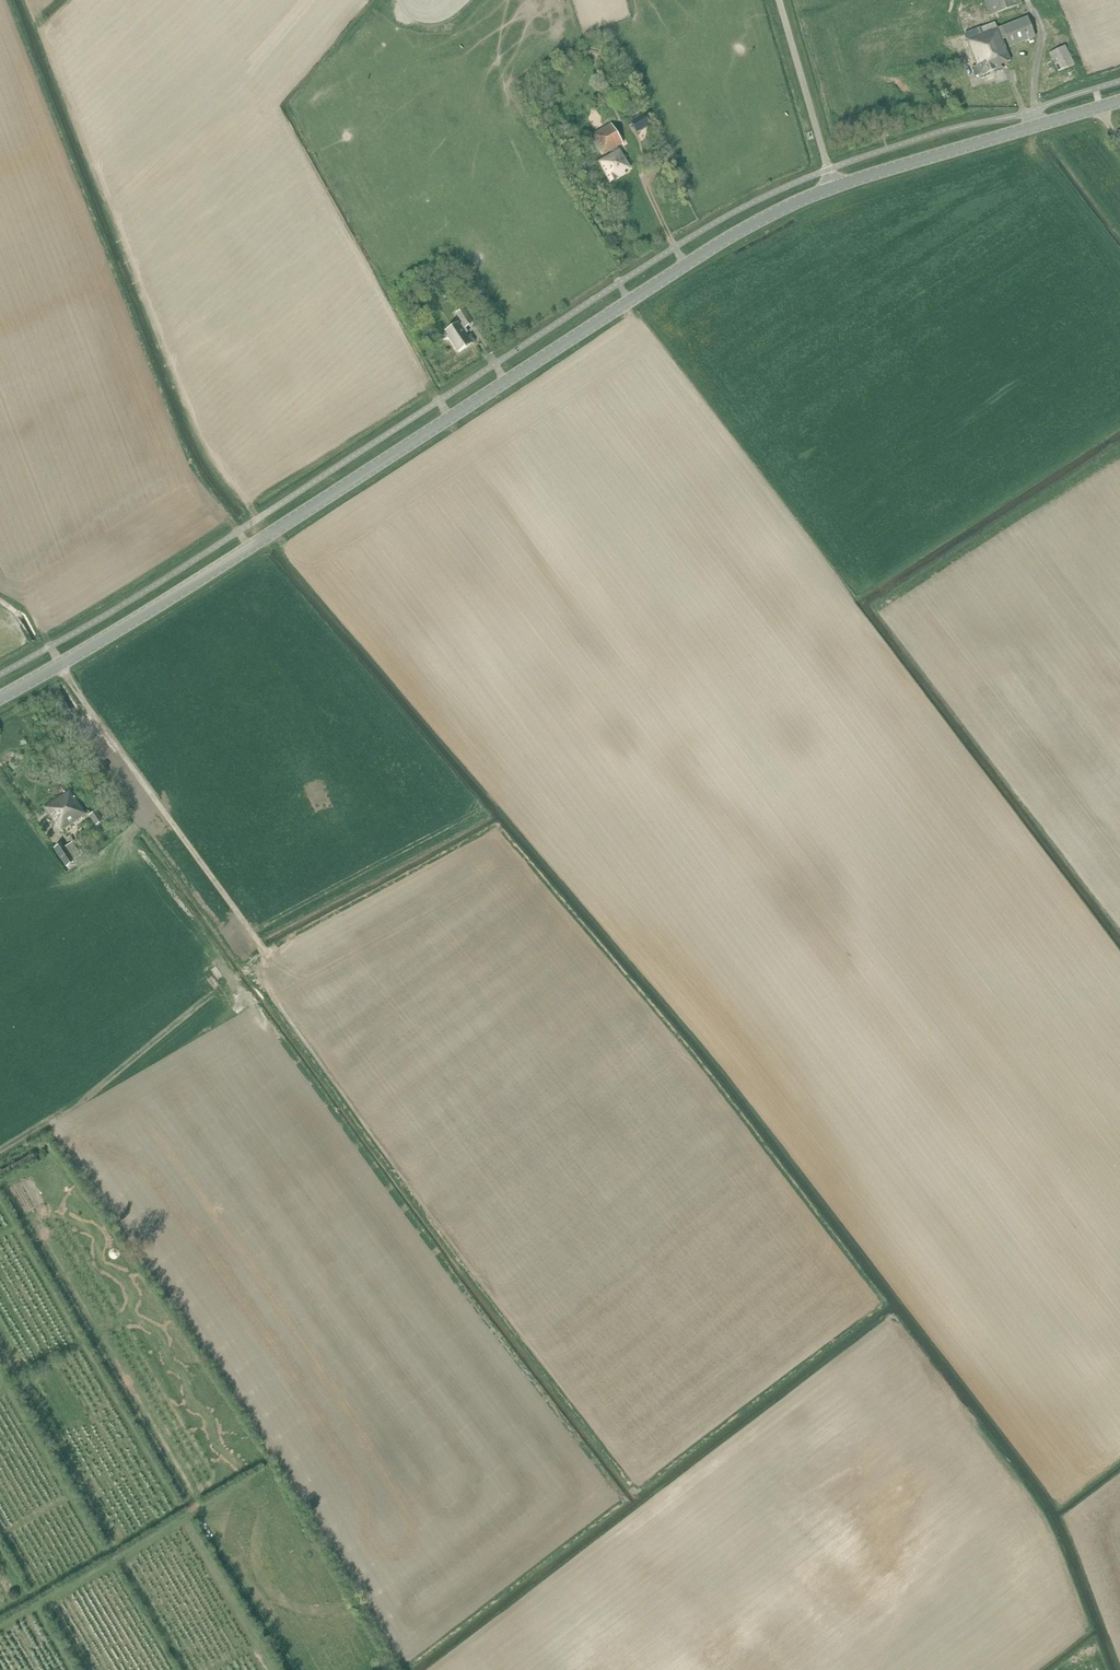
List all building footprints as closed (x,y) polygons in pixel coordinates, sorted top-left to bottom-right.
[(989,16),(1022,4),(1021,0),(983,0),(989,16)] [(995,22),(965,34),(972,53),(977,66),(971,68),(975,77),(980,75),(981,76),(994,71),(995,73),(1003,70),(1001,65),(1010,61),(1002,40),(1007,38),(1010,47),(1035,37),(1027,17),(997,28),(995,22)] [(1065,45),(1048,53),(1058,72),(1074,65),(1065,45)] [(588,46),(586,55),(600,58),(602,50),(588,46)] [(645,114),(631,121),(637,132),(651,125),(645,114)] [(612,124),(592,136),(604,155),(612,150),(614,153),(599,162),(611,183),(626,175),(624,172),(632,168),(621,149),(616,151),(615,149),(624,144),(612,124)] [(458,322),(445,331),(459,351),(472,342),(463,329),(473,322),(462,307),(455,312),(462,322),(459,323),(458,322)] [(70,790),(44,807),(55,823),(58,821),(64,830),(87,814),(70,790)] [(96,811),(89,816),(96,826),(103,821),(96,811)] [(67,867),(75,861),(82,856),(73,842),(65,847),(62,843),(54,848),(67,867)]
